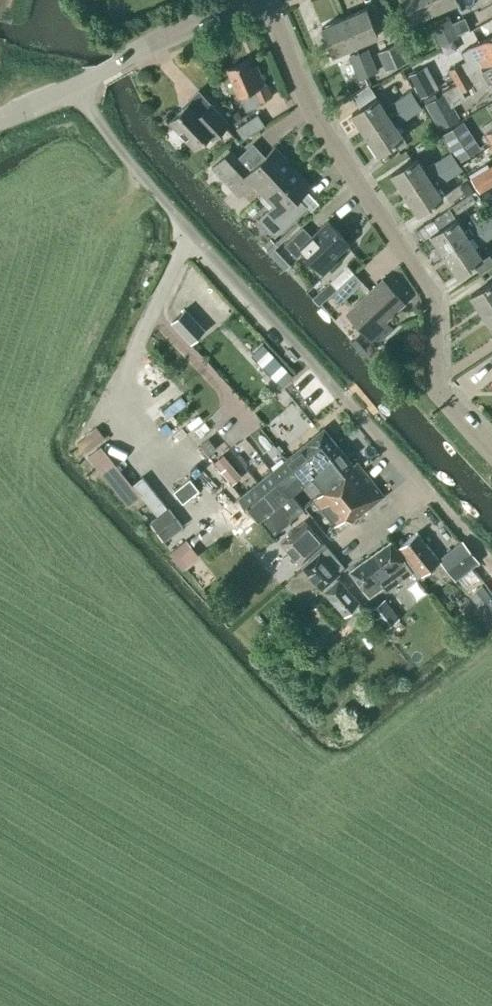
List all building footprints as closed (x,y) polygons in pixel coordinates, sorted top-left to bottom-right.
[(435,11),(431,0),(404,0),(413,20),(435,11)] [(435,11),(458,1),(457,0),(431,0),(435,11)] [(366,8),(344,17),(356,45),(378,35),(366,8)] [(449,15),(439,19),(449,42),(459,38),(457,35),(470,30),(465,18),(453,23),(449,15)] [(333,55),(356,45),(344,17),(322,27),(333,55)] [(439,46),(449,42),(439,19),(429,23),(439,46)] [(470,48),(480,66),(491,60),(491,35),(470,48)] [(385,50),(378,53),(386,71),(407,62),(399,43),(391,47),(385,50)] [(359,54),(368,76),(377,72),(368,50),(359,54)] [(350,57),(359,80),(368,76),(359,54),(350,57)] [(260,105),(259,102),(272,97),(266,83),(265,84),(258,68),(253,71),(248,59),(228,68),(239,96),(240,96),(246,110),(260,105)] [(429,66),(426,59),(406,70),(419,93),(426,89),(417,73),(429,66)] [(480,66),(467,74),(466,74),(455,81),(457,84),(458,87),(461,90),(461,92),(473,85),(472,85),(481,80),(486,88),(491,85),(491,60),(480,66)] [(461,62),(448,69),(455,81),(466,74),(467,74),(465,70),(463,66),(462,63),(461,62)] [(457,84),(444,91),(445,92),(452,106),(465,99),(463,95),(461,92),(461,90),(458,87),(457,84)] [(352,114),(365,134),(390,118),(389,116),(395,113),(396,114),(417,101),(410,91),(384,108),(377,97),(352,114)] [(452,106),(445,92),(424,104),(438,129),(459,117),(452,106)] [(215,129),(219,133),(227,126),(222,115),(211,104),(201,113),(190,101),(169,121),(195,148),(215,129)] [(417,101),(396,114),(401,122),(421,108),(417,101)] [(236,129),(244,140),(265,125),(257,114),(236,129)] [(379,154),(404,138),(390,118),(365,134),(379,154)] [(458,124),(442,134),(460,161),(476,151),(461,128),(458,124)] [(231,151),(213,168),(239,196),(254,182),(264,193),(293,166),(275,147),(250,171),(231,151)] [(417,157),(391,174),(405,194),(456,160),(450,151),(424,168),(417,157)] [(435,186),(461,169),(456,160),(405,194),(418,214),(443,198),(435,186)] [(264,193),(259,197),(270,208),(259,218),(276,235),(294,218),(308,205),(300,196),(311,185),(293,166),(264,193)] [(480,194),(491,186),(491,166),(471,179),(480,194)] [(470,191),(464,181),(452,188),(459,198),(470,191)] [(431,234),(445,255),(469,238),(475,234),(491,224),(491,215),(491,214),(465,231),(456,218),(449,208),(432,219),(439,229),(431,234)] [(337,260),(334,257),(349,243),(328,221),(311,237),(310,235),(303,227),(284,245),(296,258),(303,251),(323,273),(337,260)] [(491,237),(491,224),(475,234),(481,244),(491,237)] [(469,238),(445,255),(458,275),(474,264),(483,259),(475,248),(481,244),(475,234),(469,238)] [(270,238),(263,245),(270,253),(277,246),(273,241),(270,238)] [(348,265),(329,282),(336,289),(354,272),(351,269),(348,265)] [(340,301),(343,297),(361,280),(355,274),(334,294),(340,301)] [(393,329),(384,321),(404,303),(382,280),(347,313),(377,344),(393,329)] [(484,315),(491,310),(491,281),(471,295),(484,315)] [(205,330),(185,309),(172,322),(191,343),(205,330)] [(262,343),(251,353),(280,385),(291,375),(273,356),(262,343)] [(143,488),(103,435),(109,432),(99,419),(79,434),(129,499),(143,488)] [(320,462),(330,455),(326,450),(336,443),(324,428),(286,459),(299,475),(307,468),(312,475),(323,466),(320,462)] [(203,443),(200,445),(208,455),(216,448),(208,438),(206,440),(203,443)] [(312,475),(324,489),(314,497),(304,506),(325,533),(346,516),(351,522),(384,496),(357,462),(353,465),(336,443),(326,450),(330,455),(320,462),(323,466),(312,475)] [(304,481),(299,475),(286,459),(271,471),(290,494),(304,481)] [(226,467),(221,471),(232,484),(241,477),(230,464),(228,465),(226,467)] [(290,494),(271,471),(257,482),(275,505),(290,494)] [(175,490),(183,501),(198,490),(190,480),(175,490)] [(258,519),(275,505),(257,482),(240,496),(258,519)] [(228,505),(209,520),(239,557),(265,536),(254,522),(258,519),(240,496),(229,506),(228,505)] [(312,559),(327,546),(304,521),(281,542),(300,564),(309,555),(312,559)] [(187,532),(170,545),(183,562),(200,549),(187,532)] [(417,533),(400,546),(408,556),(403,559),(412,572),(416,577),(421,573),(422,574),(439,561),(417,533)] [(439,557),(456,579),(478,561),(461,539),(439,557)] [(397,583),(412,572),(403,559),(390,542),(350,571),(369,597),(383,586),(386,590),(397,582),(397,583)] [(327,546),(312,559),(303,567),(322,588),(339,573),(332,566),(339,560),(327,546)] [(338,579),(324,591),(332,600),(345,615),(359,602),(338,579)] [(368,611),(383,630),(399,617),(384,598),(368,611)] [(282,640),(291,652),(301,643),(292,632),(282,640)] [(298,655),(290,662),(297,670),(305,662),(303,660),(300,657),(298,655)]
